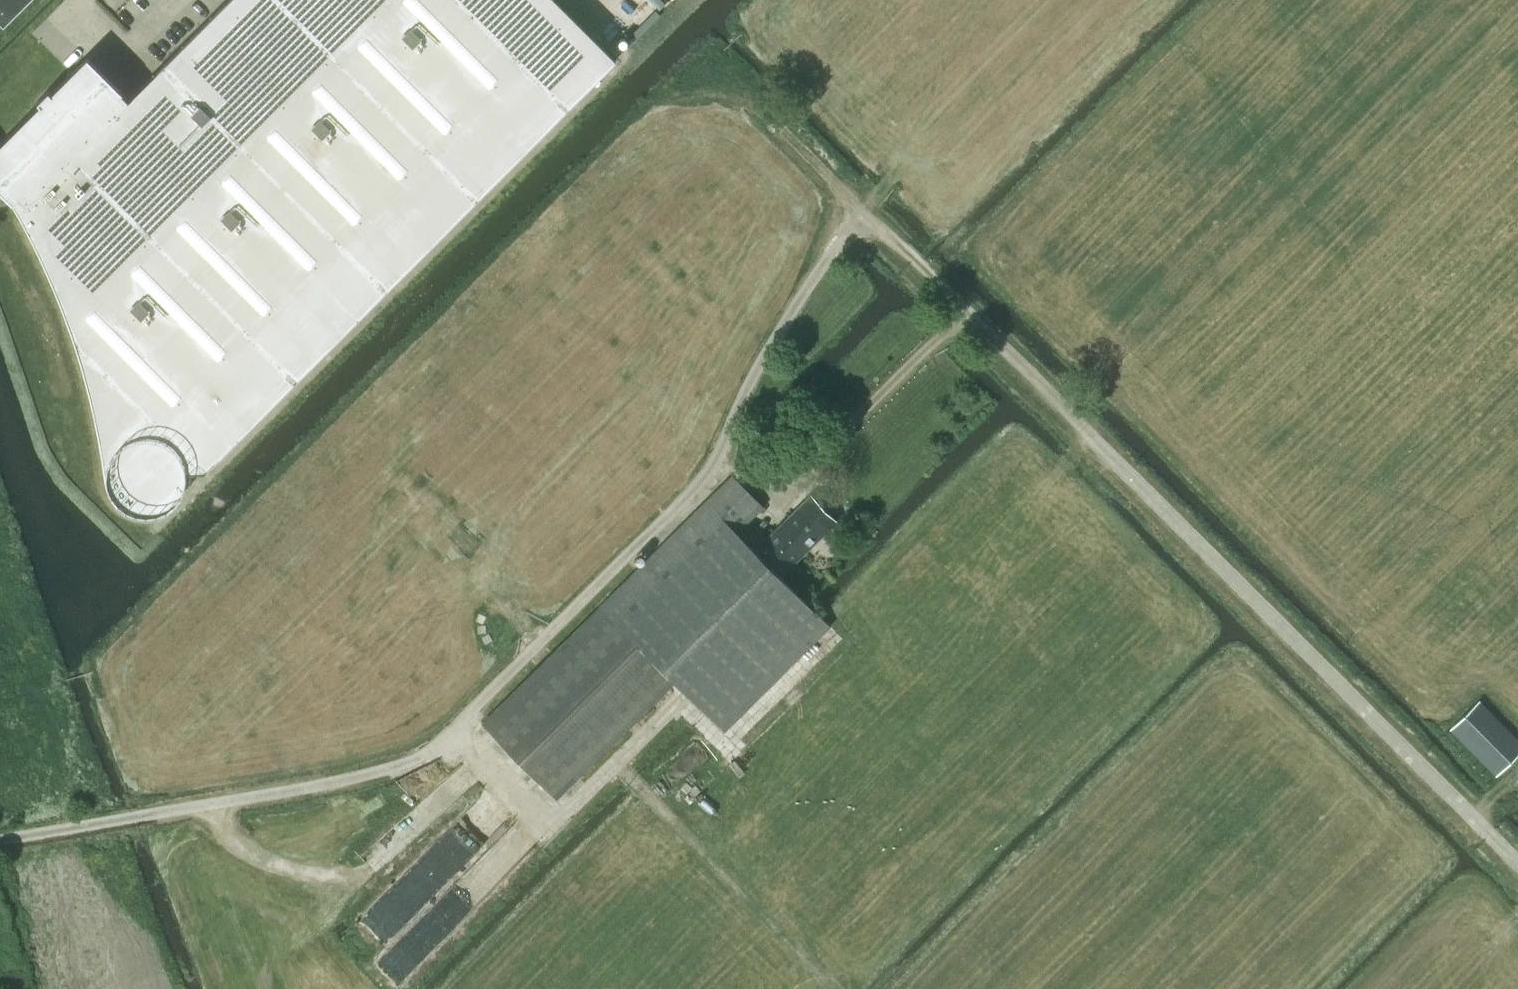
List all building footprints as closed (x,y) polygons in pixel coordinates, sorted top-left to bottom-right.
[(11,200),(44,263),(62,307),(76,347),(89,392),(99,438),(107,478),(105,479),(106,483),(107,487),(107,489),(110,494),(113,498),(116,502),(123,508),(131,512),(139,514),(149,514),(157,513),(163,510),(168,508),(172,505),(177,499),(181,493),(184,487),(185,483),(186,479),(186,475),(186,471),(204,471),(205,471),(616,59),(556,0),(226,0),(127,99),(120,91),(85,57),(50,92),(48,90),(36,101),(39,104),(0,143),(0,189),(11,200)] [(3,22),(26,0),(0,0),(0,19),(3,22)] [(754,550),(736,532),(763,506),(732,474),(599,605),(600,606),(481,723),(555,798),(674,681),(723,730),(829,625),(780,576),(812,544),(834,521),(809,496),(754,550)] [(1450,728),(1496,775),(1517,753),(1517,740),(1478,700),(1450,728)]
